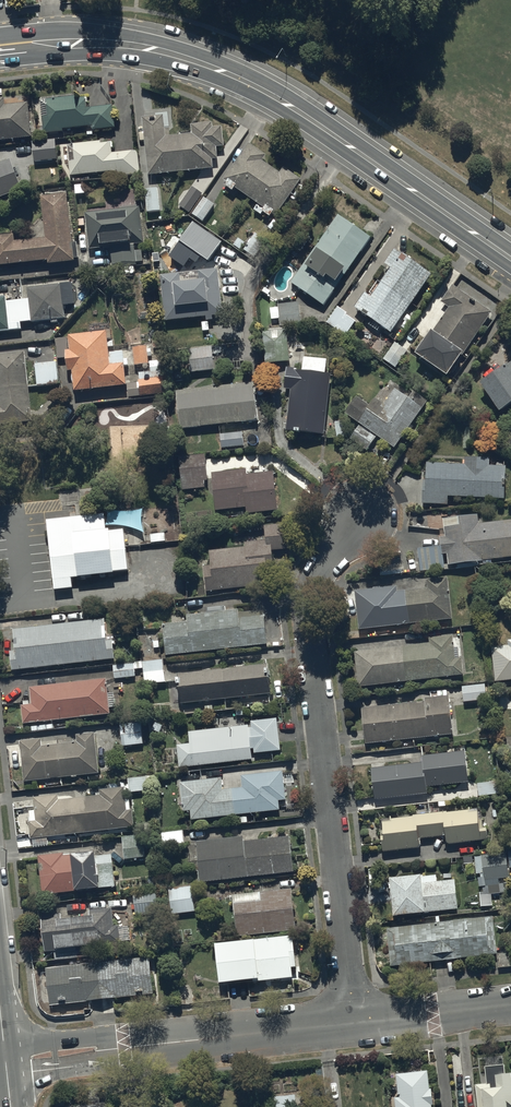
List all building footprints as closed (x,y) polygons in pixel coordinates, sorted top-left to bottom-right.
[(76,96),(40,100),(44,133),(63,131),(63,129),(92,125),(92,130),(115,127),(113,105),(87,108),(86,97),(77,98),(76,96)] [(32,137),(28,103),(5,105),(4,98),(0,99),(0,141),(32,137)] [(183,171),(179,135),(166,137),(163,115),(142,117),(149,175),(183,171)] [(192,134),(179,135),(183,171),(213,168),(212,159),(218,158),(217,147),(224,146),(222,126),(213,127),(212,122),(191,124),(192,134)] [(32,142),(34,162),(57,159),(55,139),(32,142)] [(67,147),(70,176),(118,171),(118,176),(140,174),(137,150),(112,153),(111,142),(101,143),(101,141),(73,144),(73,146),(67,147)] [(224,180),(250,198),(272,167),(262,160),(266,155),(249,144),(224,180)] [(0,163),(0,197),(22,189),(10,159),(0,163)] [(280,172),(272,167),(250,198),(276,216),(302,179),(284,167),(280,172)] [(202,194),(192,187),(179,205),(189,213),(202,194)] [(147,212),(160,211),(157,188),(144,189),(147,212)] [(41,194),(45,237),(13,240),(13,234),(0,235),(0,264),(48,260),(48,263),(74,261),(74,258),(77,257),(76,241),(72,242),(67,191),(41,194)] [(214,204),(203,197),(192,214),(203,221),(214,204)] [(139,207),(85,213),(89,249),(110,247),(113,267),(137,265),(137,262),(143,262),(141,250),(135,251),(134,244),(143,242),(139,207)] [(338,215),(315,248),(348,271),(371,238),(338,215)] [(146,222),(149,248),(174,245),(171,219),(146,222)] [(348,271),(315,248),(291,282),(324,305),(348,271)] [(391,267),(381,283),(411,304),(432,274),(395,249),(385,263),(391,267)] [(180,273),(160,275),(165,321),(206,316),(207,320),(213,319),(212,316),(223,314),(218,269),(199,271),(200,280),(181,282),(180,273)] [(411,304),(381,283),(371,297),(365,293),(354,307),(391,333),(411,304)] [(29,299),(18,300),(20,322),(31,321),(31,323),(65,319),(60,284),(27,288),(29,299)] [(453,285),(441,302),(449,307),(433,331),(432,330),(416,353),(447,375),(461,354),(463,355),(492,312),(453,285)] [(18,300),(6,301),(6,296),(0,297),(0,331),(21,329),(20,322),(18,300)] [(298,302),(278,304),(280,326),(301,324),(298,302)] [(346,336),(356,321),(346,314),(347,313),(338,307),(327,322),(346,336)] [(266,363),(289,361),(286,329),(262,332),(266,363)] [(106,331),(69,335),(71,351),(66,351),(68,371),(72,370),(75,391),(126,385),(124,364),(125,364),(123,351),(109,353),(106,331)] [(407,351),(395,343),(386,356),(398,365),(407,351)] [(133,347),(135,365),(149,364),(147,346),(133,347)] [(215,369),(212,346),(188,349),(191,372),(215,369)] [(28,386),(25,351),(0,354),(0,389),(28,386)] [(301,369),(287,367),(284,388),(291,389),(286,430),(324,434),(331,373),(326,373),(327,359),(303,356),(301,369)] [(56,361),(35,364),(37,386),(59,384),(56,361)] [(508,365),(507,364),(480,383),(500,411),(510,403),(510,363),(508,365)] [(163,377),(139,380),(141,396),(165,393),(163,377)] [(176,390),(180,428),(257,420),(253,382),(176,390)] [(32,421),(28,386),(0,389),(0,424),(32,421)] [(375,397),(369,406),(357,397),(345,413),(395,448),(428,401),(413,391),(409,398),(395,388),(384,404),(375,397)] [(221,448),(243,446),(242,432),(220,434),(221,448)] [(205,481),(207,480),(205,454),(180,457),(184,490),(205,488),(205,481)] [(465,464),(427,463),(426,480),(423,480),(422,503),(448,504),(448,496),(505,499),(506,466),(489,465),(489,458),(465,457),(465,464)] [(246,469),(212,473),(216,511),(246,507),(247,514),(278,510),(274,471),(247,474),(246,469)] [(105,514),(47,520),(55,589),(73,587),(71,577),(114,573),(114,571),(128,569),(124,530),(110,531),(109,529),(106,529),(105,514)] [(478,515),(443,519),(445,537),(440,537),(441,546),(442,555),(447,554),(449,565),(510,557),(510,520),(479,524),(478,515)] [(273,583),(272,550),(295,548),(293,523),(265,525),(266,540),(245,542),(246,547),(210,550),(211,565),(204,566),(206,592),(273,583)] [(444,569),(442,555),(441,546),(418,549),(421,572),(444,569)] [(397,586),(355,591),(359,629),(453,619),(448,577),(427,580),(428,588),(398,592),(397,586)] [(163,624),(166,655),(268,644),(264,610),(239,613),(239,610),(187,615),(188,622),(163,624)] [(10,651),(12,670),(115,659),(113,640),(107,641),(104,619),(13,629),(16,650),(10,651)] [(430,643),(403,646),(407,681),(463,674),(462,658),(456,659),(453,635),(429,638),(430,643)] [(491,647),(496,682),(510,680),(510,640),(508,641),(508,645),(491,647)] [(359,687),(407,681),(403,646),(355,652),(359,687)] [(165,683),(163,660),(139,661),(141,684),(165,683)] [(137,664),(114,665),(114,679),(138,678),(137,664)] [(179,688),(180,703),(271,694),(268,664),(172,674),(174,689),(179,688)] [(21,705),(23,724),(109,714),(106,680),(30,688),(32,704),(30,704),(29,701),(24,701),(24,705),(21,705)] [(485,684),(462,686),(464,703),(487,700),(485,684)] [(362,708),(366,743),(453,734),(449,696),(423,698),(423,701),(362,708)] [(176,745),(179,768),(251,760),(250,749),(254,748),(254,753),(280,750),(276,718),(267,719),(267,716),(255,718),(255,721),(251,721),(252,727),(249,728),(248,725),(189,731),(190,743),(176,745)] [(142,722),(120,724),(122,746),(143,745),(142,722)] [(20,742),(24,781),(99,773),(94,733),(77,735),(77,742),(41,746),(40,739),(20,742)] [(423,763),(372,768),(375,799),(427,794),(426,786),(469,783),(466,751),(423,755),(423,763)] [(191,810),(192,819),(280,810),(279,800),(286,799),(283,772),(242,776),(243,788),(223,790),(221,778),(180,782),(183,811),(191,810)] [(154,776),(128,778),(129,792),(148,792),(148,788),(155,788),(154,776)] [(497,782),(478,783),(478,796),(498,795),(497,782)] [(47,844),(47,837),(133,827),(130,799),(126,800),(124,787),(100,790),(101,795),(58,800),(57,795),(34,797),(35,810),(30,811),(31,822),(30,822),(31,838),(33,838),(34,845),(47,844)] [(380,818),(383,851),(420,848),(419,838),(446,836),(447,844),(489,840),(487,828),(483,828),(481,808),(380,818)] [(162,831),(163,846),(184,844),(183,830),(162,831)] [(143,834),(123,836),(124,859),(145,857),(143,834)] [(196,841),(200,882),(294,873),(290,836),(244,841),(243,837),(196,841)] [(39,855),(42,895),(116,886),(112,854),(96,856),(95,850),(39,855)] [(485,877),(485,880),(509,878),(506,851),(475,854),(476,874),(480,873),(481,878),(485,877)] [(422,875),(390,878),(394,916),(458,910),(455,879),(437,881),(437,875),(422,877),(422,875)] [(194,911),(191,887),(166,890),(169,914),(194,911)] [(291,889),(232,896),(237,936),(295,929),(291,889)] [(155,890),(133,892),(135,916),(158,914),(155,890)] [(42,915),(45,952),(56,951),(55,949),(121,944),(121,941),(130,941),(129,926),(119,927),(119,926),(114,927),(112,908),(90,910),(91,916),(61,919),(60,914),(42,915)] [(386,928),(391,966),(497,954),(493,916),(386,928)] [(293,935),(215,943),(220,983),(258,979),(258,981),(293,978),(292,967),(296,967),(293,935)] [(45,968),(50,1006),(154,993),(149,956),(45,968)] [(487,1084),(476,1085),(478,1106),(510,1106),(510,1074),(505,1074),(504,1065),(485,1067),(487,1084)] [(395,1098),(395,1106),(432,1106),(432,1105),(433,1105),(432,1089),(429,1089),(428,1072),(396,1074),(398,1098),(395,1098)]
